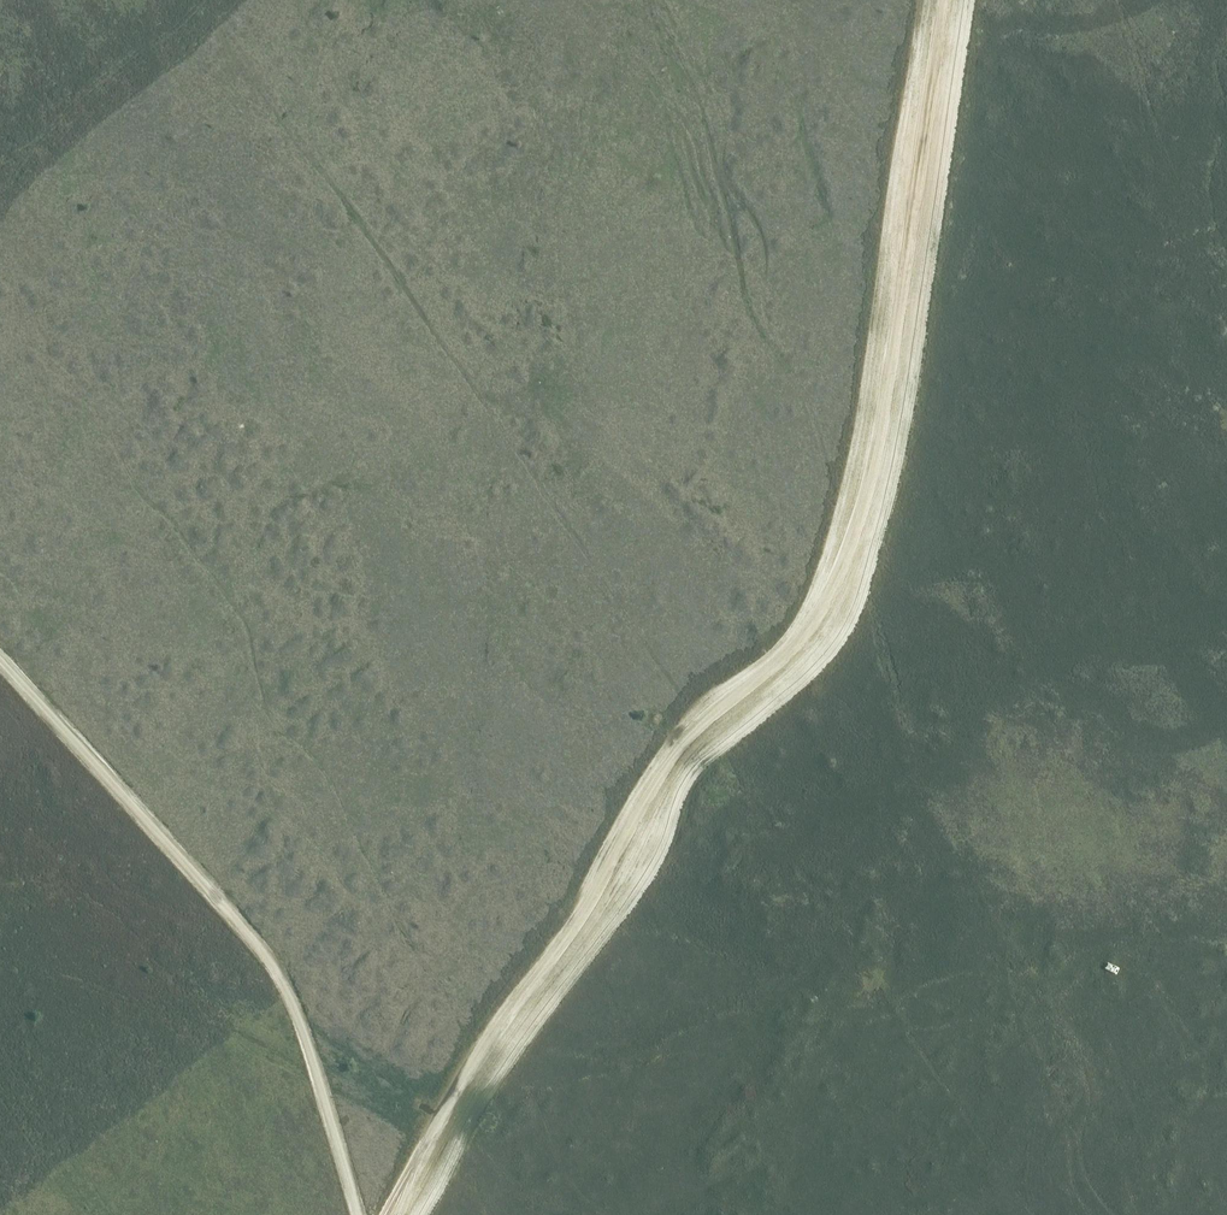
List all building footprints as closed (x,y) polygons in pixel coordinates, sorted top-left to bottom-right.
[(1113,959),(1110,966),(1121,972),(1125,965),(1113,959)]
